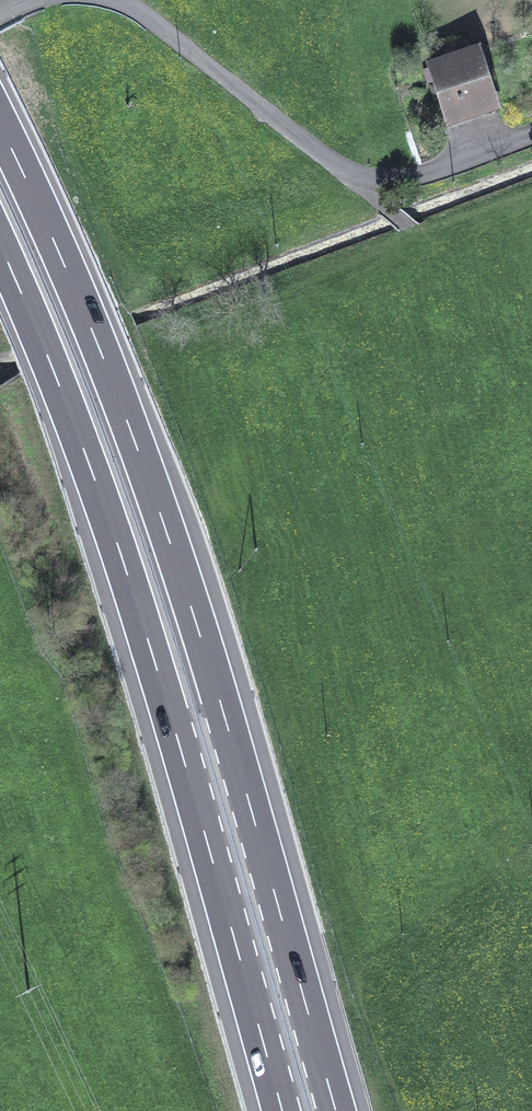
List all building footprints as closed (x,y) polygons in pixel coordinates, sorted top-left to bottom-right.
[(478,54),(424,70),(432,95),(441,92),(449,121),(473,114),(471,106),(492,100),(478,54)]
